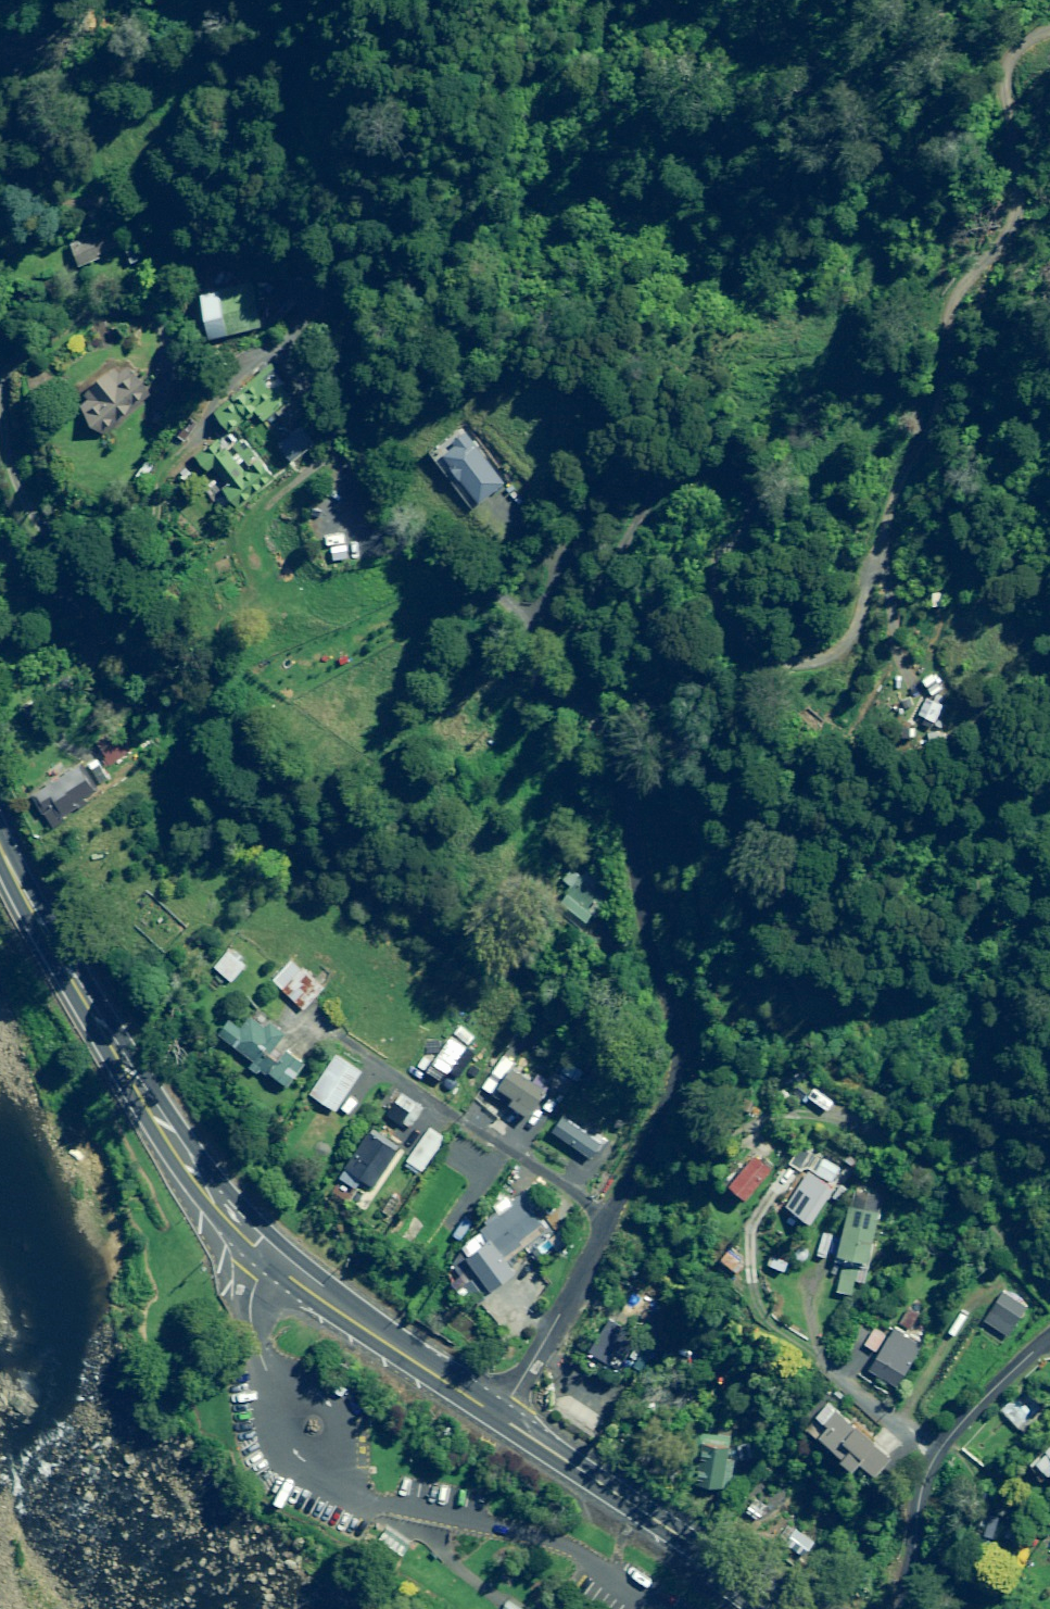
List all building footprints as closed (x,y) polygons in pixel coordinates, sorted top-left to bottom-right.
[(118,251),(113,235),(80,246),(84,261),(118,251)] [(259,333),(252,290),(201,299),(208,341),(259,333)] [(127,375),(119,365),(77,399),(105,434),(158,393),(137,367),(127,375)] [(310,428),(279,447),(290,465),(321,446),(310,428)] [(127,760),(113,733),(96,742),(110,769),(127,760)] [(50,820),(62,813),(99,790),(83,764),(32,794),(44,813),(46,812),(50,820)] [(599,897),(573,881),(554,913),(579,928),(599,897)] [(247,967),(230,951),(216,967),(233,982),(247,967)] [(325,990),(294,960),(274,981),(305,1011),(325,990)] [(259,1072),(261,1069),(265,1073),(268,1070),(289,1087),(310,1060),(288,1043),(283,1050),(279,1046),(289,1033),(275,1022),(270,1028),(253,1015),(243,1028),(231,1018),(220,1032),(255,1060),(251,1066),(259,1072)] [(361,1071),(340,1057),(313,1097),(334,1111),(361,1071)] [(527,1118),(547,1087),(534,1080),(533,1082),(512,1068),(499,1089),(514,1099),(509,1107),(527,1118)] [(600,1147),(563,1119),(552,1134),(590,1161),(600,1147)] [(402,1147),(374,1127),(346,1168),(375,1187),(402,1147)] [(808,1156),(800,1152),(793,1165),(801,1169),(808,1156)] [(770,1169),(754,1154),(728,1182),(744,1197),(770,1169)] [(850,1176),(816,1155),(807,1170),(841,1191),(850,1176)] [(839,1235),(834,1255),(865,1263),(881,1201),(850,1193),(839,1235)] [(382,1209),(383,1206),(383,1203),(381,1200),(379,1198),(377,1197),(374,1196),(371,1196),(368,1198),(366,1200),(365,1202),(364,1205),(365,1208),(366,1210),(368,1213),(370,1214),(373,1215),(376,1214),(379,1213),(381,1211),(382,1209)] [(480,1227),(488,1240),(464,1256),(476,1274),(460,1285),(471,1301),(512,1272),(501,1257),(520,1244),(517,1241),(538,1227),(520,1200),(480,1227)] [(834,1255),(839,1235),(831,1233),(831,1237),(821,1234),(815,1257),(826,1260),(828,1253),(834,1255)] [(858,1286),(861,1272),(841,1268),(836,1294),(852,1298),(855,1286),(858,1286)] [(1023,1310),(1000,1295),(982,1322),(1005,1337),(1023,1310)] [(916,1317),(906,1311),(897,1325),(907,1332),(916,1317)] [(636,1333),(609,1320),(591,1355),(618,1369),(636,1333)] [(889,1335),(866,1321),(854,1341),(876,1354),(866,1370),(877,1377),(875,1381),(881,1386),(884,1381),(895,1387),(919,1348),(892,1331),(889,1335)] [(556,1379),(541,1401),(584,1429),(599,1407),(556,1379)] [(1032,1419),(1015,1400),(1000,1414),(1017,1433),(1032,1419)] [(874,1439),(825,1401),(805,1427),(841,1456),(839,1458),(852,1468),(857,1461),(875,1475),(899,1443),(882,1429),(874,1439)] [(726,1462),(730,1435),(698,1430),(695,1456),(699,1456),(695,1484),(727,1489),(731,1463),(726,1462)] [(1027,1465),(1041,1482),(1049,1474),(1049,1445),(1027,1465)] [(732,1461),(738,1461),(738,1463),(750,1462),(748,1448),(736,1449),(736,1451),(730,1452),(732,1461)] [(752,1505),(745,1514),(757,1524),(765,1514),(752,1505)] [(409,1542),(385,1524),(372,1541),(396,1559),(409,1542)] [(509,1600),(503,1608),(522,1608),(509,1600)]
